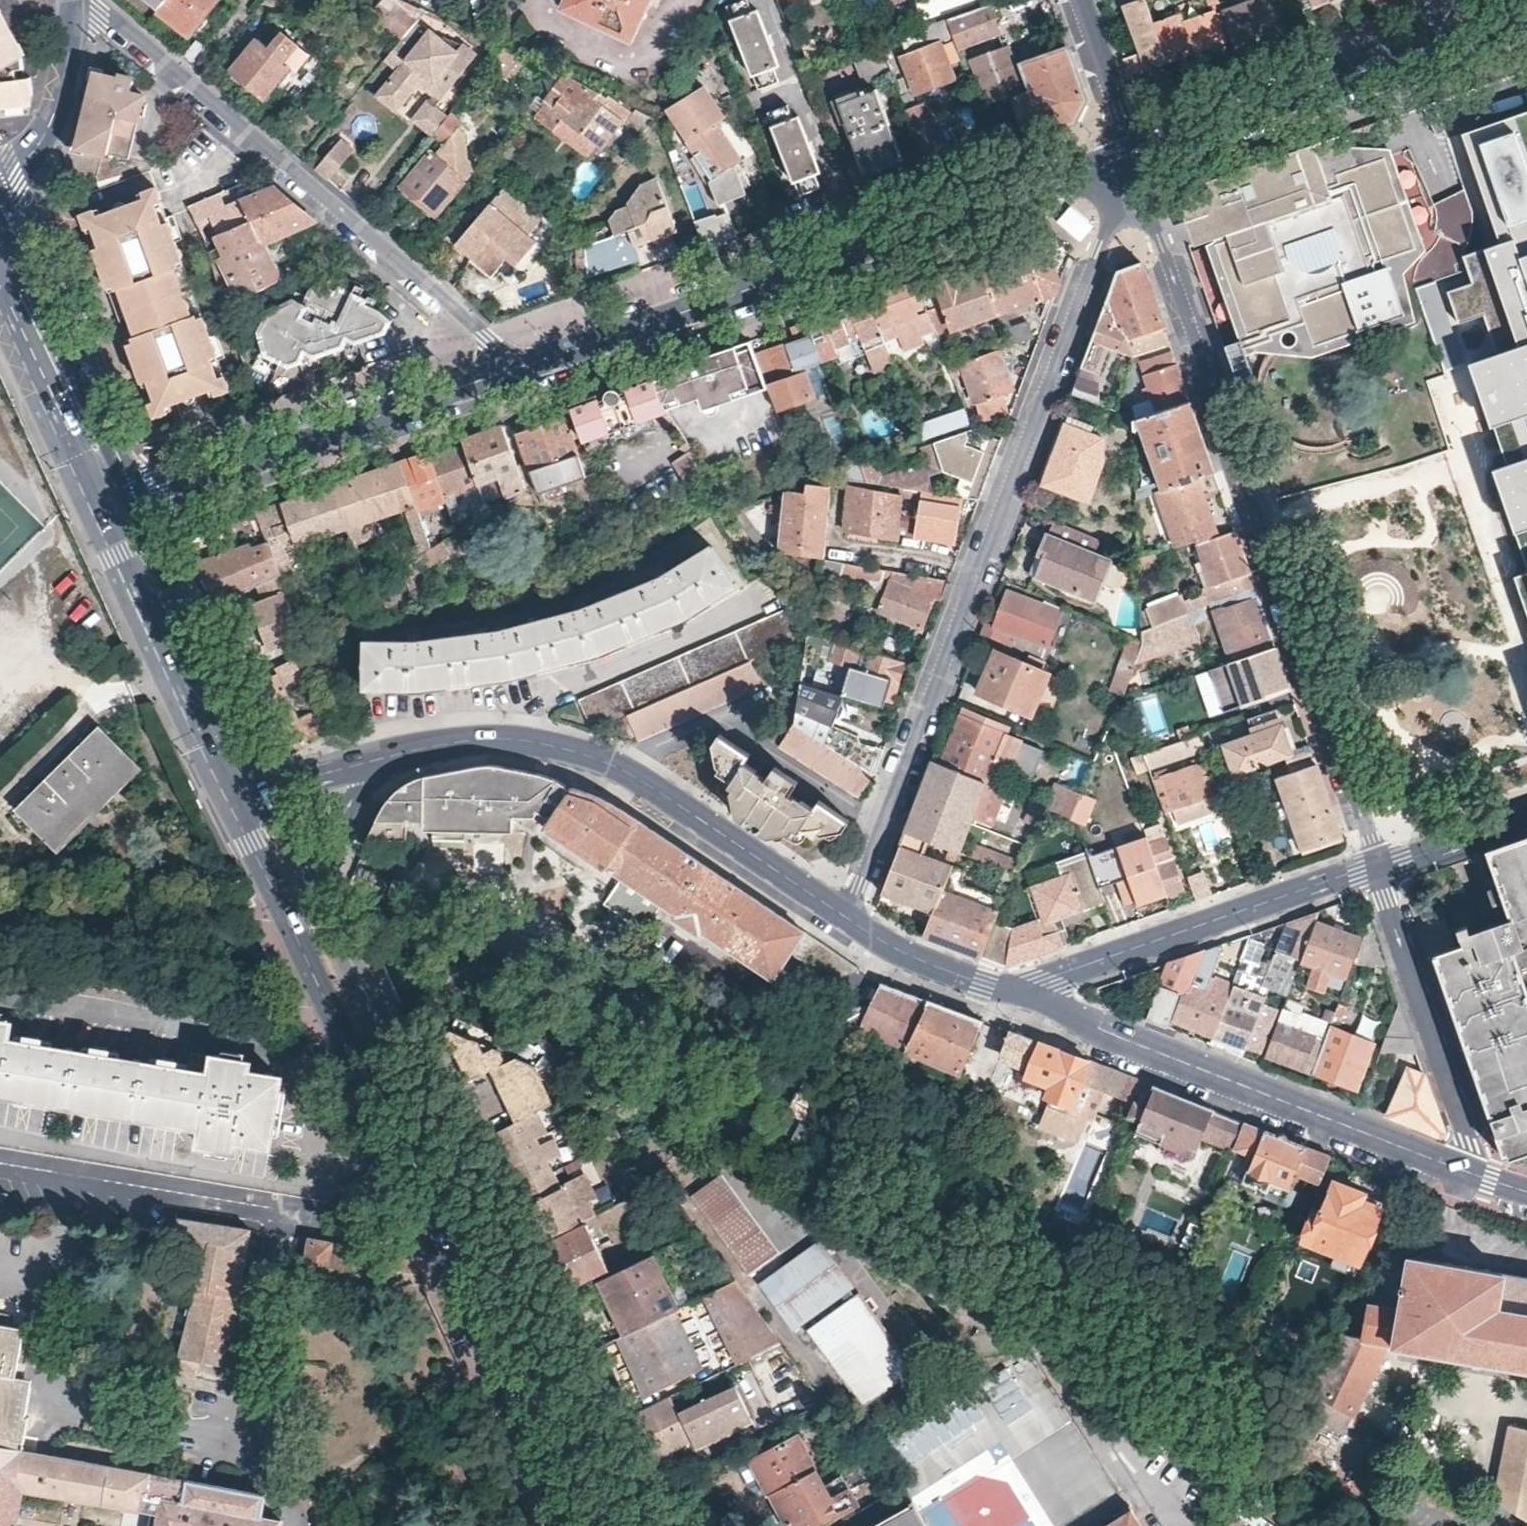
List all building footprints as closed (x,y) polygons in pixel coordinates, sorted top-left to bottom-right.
[(157,11),(187,36),(215,0),(167,0),(161,7),(157,11)] [(401,38),(415,21),(416,20),(424,10),(401,0),(381,0),(377,5),(371,12),(401,38)] [(649,0),(565,0),(562,6),(630,39),(649,0)] [(757,9),(752,10),(748,0),(739,0),(731,3),(736,17),(731,19),(753,74),(757,72),(763,86),(778,81),(773,68),(779,65),(757,9)] [(793,10),(819,0),(789,0),(793,10)] [(1140,52),(1124,58),(1130,74),(1167,61),(1153,23),(1145,0),(1121,0),(1140,52)] [(1231,38),(1219,3),(1218,0),(1209,0),(1212,11),(1183,21),(1180,14),(1153,23),(1167,61),(1231,38)] [(1234,48),(1295,26),(1287,2),(1272,7),(1269,0),(1248,0),(1249,3),(1232,11),(1228,0),(1219,3),(1231,38),(1234,48)] [(1303,10),(1329,0),(1299,0),(1303,10)] [(946,6),(950,19),(966,14),(961,1),(946,6)] [(946,21),(950,30),(957,50),(998,34),(988,6),(966,14),(950,19),(946,21)] [(401,38),(384,59),(398,70),(383,88),(403,103),(418,84),(425,76),(445,93),(478,54),(464,43),(457,51),(416,20),(415,21),(401,38)] [(946,21),(922,29),(923,32),(899,41),(899,44),(896,46),(900,57),(899,59),(913,95),(951,80),(953,78),(940,42),(934,44),(931,37),(950,30),(946,21)] [(24,102),(30,97),(29,81),(22,81),(22,63),(0,24),(0,103),(24,102)] [(257,38),(229,71),(263,99),(291,67),(295,70),(307,55),(281,33),(277,38),(267,47),(257,38)] [(852,54),(850,55),(862,85),(890,74),(879,44),(852,54)] [(518,58),(502,47),(500,50),(487,66),(504,76),(518,58)] [(1024,91),(1008,47),(970,60),(986,104),(1024,91)] [(1014,100),(1028,139),(1040,135),(1073,124),(1084,101),(1066,49),(1021,64),(1031,93),(1014,100)] [(94,76),(100,73),(102,67),(91,64),(77,120),(69,153),(79,156),(81,150),(78,144),(94,76)] [(211,72),(206,67),(200,73),(206,79),(211,72)] [(118,77),(100,73),(94,76),(78,144),(81,150),(107,156),(117,116),(140,122),(146,96),(131,92),(133,82),(131,76),(123,74),(118,77)] [(563,119),(596,144),(600,148),(629,111),(609,96),(606,98),(566,74),(533,118),(551,134),(563,119)] [(439,101),(445,93),(425,76),(418,84),(433,96),(429,101),(435,106),(439,101)] [(734,166),(740,162),(717,125),(723,121),(722,119),(724,118),(702,84),(666,108),(687,141),(685,142),(710,180),(704,183),(712,202),(739,192),(747,187),(734,166)] [(902,161),(873,84),(860,89),(858,86),(848,90),(851,98),(836,104),(862,174),(864,176),(902,161)] [(403,103),(383,88),(377,96),(396,111),(403,103)] [(414,119),(432,134),(447,116),(435,106),(429,101),(414,119)] [(819,173),(798,117),(793,119),(787,105),(771,111),(777,125),(771,127),(793,183),(798,181),(804,195),(819,190),(813,176),(819,173)] [(922,105),(905,111),(925,165),(943,158),(922,105)] [(654,120),(655,119),(637,108),(628,121),(644,133),(654,120)] [(1460,134),(1499,242),(1487,246),(1477,250),(1459,256),(1464,270),(1469,284),(1445,293),(1456,324),(1480,316),(1486,330),(1494,354),(1468,363),(1492,427),(1526,415),(1526,111),(1460,134)] [(460,125),(448,114),(447,116),(432,134),(444,144),(460,125)] [(584,159),(596,144),(563,119),(551,134),(584,159)] [(1337,175),(1384,158),(1415,248),(1372,264),(1375,271),(1387,267),(1404,315),(1314,346),(1318,358),(1417,324),(1419,308),(1427,253),(1391,150),(1351,146),(1347,133),(1334,137),(1339,153),(1319,160),(1328,188),(1340,184),(1337,175)] [(1415,248),(1384,158),(1337,175),(1340,184),(1328,188),(1319,160),(1339,153),(1334,137),(1258,164),(1206,182),(1211,195),(1194,201),(1208,242),(1216,239),(1218,245),(1216,246),(1247,336),(1291,320),(1286,308),(1299,303),(1314,346),(1404,315),(1387,267),(1375,271),(1372,264),(1415,248)] [(314,170),(327,181),(346,157),(334,146),(314,170)] [(434,216),(463,182),(429,153),(400,187),(434,216)] [(615,236),(584,246),(587,276),(637,261),(633,249),(631,243),(648,237),(668,240),(676,237),(657,183),(643,188),(625,210),(626,213),(618,216),(612,226),(615,236)] [(237,303),(279,282),(263,247),(273,241),(273,238),(286,231),(289,233),(313,221),(297,208),(273,188),(225,207),(219,194),(187,208),(195,222),(206,217),(220,247),(208,252),(214,273),(222,269),(237,303)] [(484,221),(479,217),(456,243),(492,274),(508,257),(517,265),(535,244),(527,237),(540,220),(503,188),(489,204),(493,211),(484,221)] [(712,202),(713,207),(741,197),(739,192),(712,202)] [(208,336),(173,244),(180,241),(171,218),(164,220),(155,196),(81,224),(152,410),(226,384),(218,361),(224,358),(215,334),(208,336)] [(1055,221),(1079,238),(1092,221),(1069,203),(1055,221)] [(489,204),(479,217),(484,221),(493,211),(489,204)] [(694,225),(704,251),(726,244),(725,241),(732,238),(724,215),(694,225)] [(1039,304),(1054,298),(1058,289),(1072,251),(1055,235),(1012,250),(979,261),(983,272),(996,314),(1007,347),(1031,338),(1026,322),(1011,327),(1005,312),(1037,300),(1039,304)] [(654,244),(668,240),(648,237),(631,243),(633,249),(652,243),(654,244)] [(1314,346),(1299,303),(1286,308),(1291,320),(1247,336),(1216,246),(1205,250),(1242,356),(1252,353),(1318,358),(1314,346)] [(1098,321),(1123,331),(1132,356),(1129,355),(1128,358),(1131,365),(1138,362),(1139,362),(1136,351),(1168,341),(1141,264),(1117,271),(1108,295),(1098,321)] [(917,283),(925,304),(927,310),(942,305),(951,329),(996,314),(983,272),(959,280),(955,270),(946,273),(917,283)] [(894,291),(871,299),(879,320),(881,320),(883,327),(887,326),(890,328),(895,325),(899,337),(905,352),(925,345),(922,337),(927,335),(936,332),(929,316),(927,310),(925,304),(917,283),(894,291)] [(389,333),(395,318),(384,310),(365,302),(366,298),(350,291),(337,286),(335,291),(319,285),(308,293),(302,304),(291,300),(267,313),(256,332),(263,359),(289,367),(389,333)] [(806,322),(822,363),(838,356),(836,348),(860,339),(872,368),(892,360),(886,343),(869,300),(835,312),(806,322)] [(942,305),(927,310),(929,316),(936,332),(937,334),(951,329),(942,305)] [(1123,331),(1098,321),(1093,335),(1092,339),(1129,355),(1132,356),(1123,331)] [(822,363),(806,322),(789,328),(795,341),(767,351),(772,364),(759,369),(767,389),(777,414),(819,398),(807,369),(822,363)] [(905,352),(899,337),(886,343),(892,360),(905,355),(905,352)] [(1092,339),(1072,392),(1110,408),(1115,396),(1106,392),(1119,355),(1128,358),(1129,355),(1092,339)] [(670,376),(654,382),(661,402),(667,411),(697,400),(702,412),(704,411),(718,407),(767,389),(759,369),(753,356),(748,342),(700,359),(668,370),(670,376)] [(976,402),(980,421),(983,420),(1005,417),(1008,416),(1002,396),(1009,393),(1000,370),(1005,368),(998,350),(949,367),(953,377),(964,372),(976,402)] [(767,351),(753,356),(759,369),(772,364),(767,351)] [(1180,376),(1172,352),(1139,362),(1138,362),(1147,391),(1144,392),(1146,400),(1132,405),(1137,418),(1155,413),(1189,402),(1180,376)] [(670,376),(668,370),(652,376),(653,379),(654,382),(670,376)] [(654,382),(653,379),(624,389),(627,395),(621,397),(621,396),(620,394),(617,391),(613,390),(610,391),(609,391),(606,393),(604,396),(604,401),(605,403),(600,405),(598,399),(569,409),(586,451),(651,409),(661,402),(654,382)] [(667,411),(661,402),(651,409),(586,451),(589,456),(609,444),(619,442),(628,440),(635,436),(643,431),(677,427),(669,414),(667,411)] [(1132,419),(1133,431),(1140,429),(1161,491),(1196,480),(1214,474),(1200,435),(1189,402),(1155,413),(1137,418),(1132,419)] [(919,419),(924,436),(970,423),(966,406),(919,419)] [(718,409),(718,407),(704,411),(704,414),(706,415),(709,416),(713,416),(716,415),(717,413),(718,409)] [(1050,464),(1095,484),(1103,462),(1102,457),(1101,439),(1090,434),(1092,426),(1063,415),(1059,427),(1053,444),(1056,446),(1050,464)] [(526,490),(527,489),(526,485),(534,482),(539,495),(559,487),(551,466),(577,455),(565,418),(517,435),(527,464),(518,468),(525,488),(526,490)] [(499,477),(506,495),(525,488),(518,468),(503,428),(481,436),(463,442),(465,447),(478,484),(499,477)] [(883,475),(876,456),(861,462),(868,484),(901,490),(936,495),(929,476),(944,470),(962,477),(954,498),(962,499),(978,501),(993,462),(1001,440),(972,429),(918,447),(923,462),(883,475)] [(431,459),(443,494),(448,508),(449,511),(457,508),(452,493),(463,489),(473,521),(487,511),(485,503),(478,484),(465,447),(431,459)] [(710,477),(692,450),(673,462),(690,489),(710,477)] [(414,459),(400,464),(414,504),(443,494),(431,459),(429,454),(414,459)] [(1493,469),(1526,569),(1526,457),(1493,469)] [(868,484),(861,462),(840,469),(844,480),(849,481),(868,484)] [(346,530),(352,546),(364,541),(359,525),(383,516),(385,520),(396,516),(394,512),(405,508),(418,544),(421,552),(430,548),(420,518),(414,504),(400,464),(361,478),(332,488),(346,530)] [(1088,504),(1095,484),(1050,464),(1042,484),(1043,487),(1088,504)] [(478,484),(485,503),(506,495),(499,477),(478,484)] [(1196,480),(1161,491),(1155,493),(1175,548),(1196,544),(1197,545),(1216,538),(1196,480)] [(901,490),(868,484),(849,481),(845,532),(896,540),(897,534),(901,490)] [(806,492),(787,490),(787,506),(772,504),(771,512),(779,513),(778,521),(785,522),(782,551),(821,556),(821,558),(823,558),(830,486),(807,484),(806,492)] [(1148,485),(1134,490),(1134,500),(1151,495),(1148,485)] [(301,545),(346,530),(332,488),(307,496),(286,503),(301,545)] [(954,544),(962,499),(954,498),(936,495),(901,490),(897,534),(954,544)] [(1039,503),(1032,499),(1028,511),(1035,514),(1039,503)] [(258,513),(280,575),(286,573),(282,564),(305,556),(301,545),(286,503),(270,509),(258,513)] [(448,508),(420,518),(430,548),(444,541),(457,535),(449,511),(448,508)] [(743,508),(733,512),(756,544),(758,548),(772,550),(743,508)] [(263,583),(280,575),(258,513),(221,526),(185,538),(202,575),(216,606),(243,592),(263,583)] [(1047,535),(1030,575),(1094,601),(1110,561),(1094,555),(1100,540),(1053,521),(1047,535)] [(1242,555),(1234,532),(1216,538),(1197,545),(1202,562),(1195,565),(1198,573),(1205,571),(1217,603),(1254,588),(1242,555)] [(430,548),(421,552),(423,557),(429,568),(450,554),(444,541),(430,548)] [(423,557),(421,552),(418,544),(402,550),(408,566),(423,557)] [(592,655),(621,645),(652,631),(681,616),(709,601),(736,584),(711,545),(665,571),(663,566),(654,571),(656,575),(622,590),(620,586),(590,599),(592,603),(587,605),(586,600),(576,603),(577,608),(507,627),(505,622),(495,624),(496,630),(493,630),(492,625),(426,633),(426,640),(422,640),(421,634),(411,635),(411,639),(367,640),(366,686),(383,688),(423,688),(460,684),(500,678),(550,667),(592,655)] [(1153,552),(1138,555),(1139,568),(1155,566),(1153,552)] [(353,576),(362,573),(355,553),(346,556),(353,576)] [(408,566),(405,568),(410,576),(427,566),(423,557),(408,566)] [(932,599),(940,602),(948,581),(823,558),(821,558),(818,578),(880,587),(885,576),(890,577),(877,610),(920,627),(932,599)] [(1514,577),(1526,615),(1526,572),(1514,577)] [(362,595),(368,591),(362,573),(353,576),(359,593),(362,595)] [(295,659),(305,653),(311,650),(302,631),(280,575),(263,583),(292,660),(295,659)] [(1262,612),(1254,588),(1217,603),(1219,609),(1212,611),(1227,651),(1271,636),(1262,612)] [(1060,609),(1059,606),(1044,599),(1041,604),(1007,592),(994,625),(986,622),(981,634),(1008,646),(1010,641),(1005,638),(1007,632),(1045,646),(1060,609)] [(1155,626),(1189,613),(1182,596),(1148,608),(1155,626)] [(751,660),(807,635),(791,608),(579,701),(592,732),(611,721),(624,716),(625,715),(751,660)] [(1155,626),(1142,631),(1142,643),(1144,648),(1170,641),(1172,647),(1197,638),(1189,613),(1155,626)] [(801,683),(840,696),(844,681),(823,675),(816,673),(819,656),(852,665),(853,660),(860,662),(852,689),(892,701),(903,663),(807,635),(801,683)] [(1134,668),(1142,643),(1129,637),(1120,662),(1134,668)] [(1275,648),(1228,664),(1208,670),(1224,712),(1244,706),(1290,690),(1282,667),(1275,648)] [(1030,715),(1047,674),(995,651),(978,693),(1030,715)] [(320,678),(309,659),(295,666),(308,689),(321,681),(320,678)] [(760,682),(751,660),(625,715),(636,737),(760,682)] [(1129,684),(1134,668),(1120,662),(1110,690),(1123,696),(1129,684)] [(823,675),(844,681),(847,673),(825,666),(823,675)] [(277,676),(255,688),(270,721),(285,754),(308,744),(326,735),(315,711),(297,720),(277,676)] [(826,743),(844,697),(840,696),(801,683),(796,724),(826,743)] [(1225,747),(1236,778),(1285,760),(1292,757),(1275,710),(1247,719),(1253,737),(1225,747)] [(632,734),(624,716),(611,721),(619,740),(632,734)] [(941,764),(985,783),(994,760),(1005,764),(1009,762),(1016,744),(1013,739),(960,716),(941,764)] [(52,835),(130,753),(94,718),(15,800),(52,835)] [(829,745),(826,743),(796,724),(780,744),(782,747),(859,796),(870,780),(875,775),(829,745)] [(875,775),(880,761),(835,734),(829,745),(875,775)] [(762,831),(779,842),(784,835),(792,839),(797,832),(800,834),(804,831),(816,838),(820,834),(834,844),(850,821),(820,802),(815,809),(803,801),(801,802),(791,795),(800,783),(778,769),(769,780),(760,775),(760,772),(747,764),(752,755),(721,735),(705,758),(706,760),(722,770),(720,774),(733,784),(732,787),(735,791),(730,798),(739,805),(734,813),(749,823),(756,815),(767,823),(762,831)] [(1183,760),(1206,752),(1200,735),(1142,754),(1148,771),(1163,767),(1162,762),(1182,755),(1183,760)] [(1302,850),(1341,837),(1330,804),(1311,750),(1292,757),(1285,760),(1290,773),(1276,778),(1302,850)] [(1136,775),(1148,771),(1142,754),(1130,758),(1136,775)] [(927,840),(957,852),(970,819),(993,828),(1007,793),(985,783),(941,764),(933,761),(918,801),(906,832),(927,840)] [(1209,763),(1152,782),(1163,814),(1172,811),(1177,826),(1216,813),(1211,798),(1221,794),(1217,784),(1209,763)] [(471,767),(428,775),(411,786),(400,795),(389,807),(377,824),(368,844),(408,843),(409,827),(410,826),(411,826),(425,825),(426,834),(434,834),(435,842),(435,843),(436,844),(467,843),(468,843),(468,842),(468,837),(470,835),(515,833),(516,817),(535,816),(540,810),(552,817),(547,826),(608,868),(611,866),(624,875),(607,903),(645,928),(663,901),(678,912),(676,916),(700,933),(703,929),(773,976),(806,931),(746,890),(623,809),(598,795),(575,788),(564,782),(534,773),(487,765),(471,767)] [(1239,789),(1236,778),(1217,784),(1221,794),(1239,789)] [(1075,805),(1080,793),(1065,788),(1055,812),(1069,818),(1075,805)] [(1084,809),(1075,805),(1069,818),(1079,821),(1084,809)] [(1144,833),(1166,896),(1182,891),(1158,825),(1142,829),(1144,833)] [(927,840),(906,832),(882,894),(932,912),(951,865),(923,854),(927,840)] [(1166,896),(1144,833),(1116,842),(1124,863),(1112,868),(1115,878),(1101,883),(1115,921),(1132,915),(1128,904),(1135,901),(1136,906),(1166,896)] [(1506,1160),(1526,1153),(1526,990),(1522,973),(1526,972),(1526,838),(1475,855),(1475,858),(1499,925),(1469,935),(1466,925),(1451,930),(1457,947),(1454,948),(1435,955),(1433,955),(1506,1160)] [(1013,872),(1017,862),(971,844),(966,855),(1013,872)] [(1009,884),(1013,872),(966,855),(961,869),(998,883),(1008,886),(1009,884)] [(1087,857),(1009,884),(1008,886),(1002,902),(980,957),(992,962),(1005,967),(1057,950),(1062,948),(1053,922),(1104,905),(1087,857)] [(956,881),(961,869),(951,865),(932,912),(923,935),(951,946),(980,957),(1002,902),(992,898),(973,891),(974,888),(956,881)] [(1195,902),(1210,897),(1202,873),(1187,877),(1195,902)] [(1002,902),(1008,886),(998,883),(992,898),(1002,902)] [(1440,909),(1421,915),(1435,955),(1454,948),(1440,909)] [(1316,923),(1321,912),(1286,924),(1262,986),(1288,996),(1294,982),(1302,960),(1316,923)] [(1387,968),(1370,919),(1347,981),(1387,968)] [(1329,995),(1330,995),(1330,994),(1326,990),(1327,986),(1338,990),(1358,939),(1316,923),(1302,960),(1315,966),(1307,986),(1329,995)] [(1243,956),(1250,936),(1167,965),(1159,987),(1183,996),(1173,1022),(1212,1037),(1231,987),(1227,986),(1227,984),(1214,978),(1213,981),(1209,980),(1219,950),(1222,950),(1223,953),(1243,956)] [(907,992),(883,983),(870,1007),(858,1028),(906,1049),(931,1001),(907,992)] [(1231,987),(1212,1037),(1258,1054),(1276,1010),(1263,1005),(1266,998),(1232,985),(1231,987)] [(1265,1056),(1313,1074),(1313,1072),(1338,1004),(1341,999),(1330,995),(1329,995),(1319,1020),(1313,1018),(1307,1033),(1297,1029),(1303,1017),(1283,1009),(1265,1056)] [(1338,1004),(1346,1007),(1349,1000),(1342,996),(1341,999),(1338,1004)] [(858,1028),(870,1007),(835,1001),(799,1068),(802,1070),(796,1083),(778,1113),(772,1109),(767,1118),(774,1122),(795,1138),(858,1028)] [(957,1011),(931,1001),(906,1049),(960,1072),(982,1020),(957,1011)] [(1417,1056),(1399,1002),(1379,1053),(1417,1056)] [(1338,1004),(1313,1072),(1355,1089),(1371,1044),(1337,1030),(1346,1007),(1338,1004)] [(278,1073),(246,1068),(247,1057),(212,1050),(209,1068),(171,1061),(173,1053),(163,1051),(162,1060),(104,1050),(105,1043),(96,1041),(95,1048),(37,1039),(38,1031),(29,1030),(27,1037),(7,1033),(9,1017),(0,1015),(0,1089),(137,1112),(199,1123),(197,1140),(232,1146),(234,1136),(268,1141),(278,1073)] [(532,1067),(449,1029),(445,1035),(468,1078),(490,1070),(515,1121),(536,1111),(549,1103),(532,1067)] [(1035,1040),(1009,1031),(1001,1053),(1032,1065),(1028,1078),(1046,1086),(1043,1095),(1050,1098),(1070,1106),(1078,1089),(1081,1082),(1090,1061),(1035,1040)] [(206,1064),(208,1050),(189,1047),(187,1060),(206,1064)] [(1156,1086),(1090,1061),(1081,1082),(1101,1090),(1106,1092),(1136,1103),(1131,1115),(1140,1119),(1156,1086)] [(713,1071),(709,1079),(713,1087),(720,1092),(727,1079),(713,1071)] [(1427,1085),(1424,1075),(1418,1085),(1402,1079),(1387,1116),(1403,1122),(1441,1137),(1444,1132),(1427,1085)] [(1078,1089),(1070,1106),(1087,1113),(1095,1117),(1097,1113),(1106,1092),(1101,1090),(1081,1082),(1078,1089)] [(1202,1104),(1156,1086),(1140,1119),(1135,1130),(1160,1140),(1163,1133),(1197,1146),(1203,1134),(1237,1148),(1247,1122),(1202,1104)] [(1038,1125),(1058,1132),(1070,1106),(1050,1098),(1038,1125)] [(1087,1113),(1070,1106),(1058,1132),(1078,1140),(1087,1113)] [(534,1137),(546,1132),(536,1111),(515,1121),(491,1133),(499,1149),(531,1133),(534,1137)] [(1332,1155),(1247,1122),(1237,1148),(1226,1173),(1268,1190),(1273,1178),(1289,1184),(1294,1171),(1314,1179),(1321,1182),(1332,1155)] [(499,1149),(509,1168),(555,1146),(551,1137),(538,1143),(534,1137),(531,1133),(499,1149)] [(518,1186),(551,1171),(546,1159),(559,1153),(555,1146),(509,1168),(518,1186)] [(551,1171),(518,1186),(543,1239),(569,1227),(591,1217),(584,1203),(593,1199),(581,1174),(558,1185),(551,1171)] [(720,1172),(693,1191),(745,1266),(772,1247),(720,1172)] [(1361,1260),(1381,1208),(1362,1199),(1365,1193),(1337,1182),(1323,1216),(1316,1213),(1305,1238),(1361,1260)] [(1019,1221),(1026,1206),(1014,1200),(1007,1214),(1019,1221)] [(173,1230),(181,1232),(183,1215),(176,1214),(173,1230)] [(227,1362),(248,1226),(183,1215),(181,1232),(196,1235),(190,1259),(200,1261),(199,1269),(176,1372),(193,1375),(197,1357),(227,1362)] [(607,1266),(587,1224),(546,1245),(566,1286),(607,1266)] [(323,1238),(308,1236),(300,1286),(367,1297),(371,1274),(411,1280),(412,1270),(415,1254),(407,1253),(323,1238)] [(875,1314),(856,1288),(852,1292),(846,1286),(851,1282),(817,1236),(758,1282),(792,1327),(841,1289),(847,1296),(808,1325),(827,1351),(863,1398),(912,1361),(875,1314)] [(668,1289),(652,1254),(598,1279),(624,1334),(674,1310),(677,1308),(668,1289)] [(1410,1261),(1404,1300),(1397,1347),(1487,1363),(1526,1371),(1526,1277),(1410,1261)] [(749,1357),(781,1342),(735,1281),(705,1295),(738,1362),(749,1357)] [(1354,1434),(1397,1347),(1404,1300),(1376,1295),(1370,1337),(1344,1331),(1318,1385),(1313,1383),(1295,1415),(1354,1434)] [(674,1310),(624,1334),(617,1337),(643,1392),(700,1365),(674,1310)] [(7,1443),(10,1419),(14,1419),(24,1413),(28,1384),(20,1375),(13,1374),(7,1373),(9,1359),(15,1360),(18,1343),(9,1340),(12,1323),(0,1320),(0,1442),(7,1443)] [(21,1324),(12,1323),(9,1340),(18,1343),(21,1324)] [(782,1424),(825,1403),(781,1342),(749,1357),(782,1424)] [(173,1396),(175,1383),(159,1381),(158,1387),(163,1395),(173,1396)] [(733,1383),(677,1410),(670,1395),(651,1404),(652,1407),(633,1416),(651,1457),(671,1448),(661,1425),(680,1416),(694,1445),(750,1419),(733,1383)] [(1509,1425),(1495,1499),(1526,1514),(1526,1428),(1509,1425)] [(771,1491),(815,1468),(797,1435),(752,1459),(770,1491),(771,1491)] [(278,1514),(259,1511),(263,1489),(7,1443),(0,1442),(0,1525),(276,1525),(278,1514)] [(815,1468),(771,1491),(790,1525),(817,1525),(836,1516),(836,1514),(856,1503),(841,1475),(823,1484),(815,1468)] [(909,1500),(868,1525),(925,1525),(909,1500)] [(1124,1503),(1106,1514),(1110,1519),(1101,1524),(1098,1520),(1088,1525),(1138,1525),(1124,1503)]
